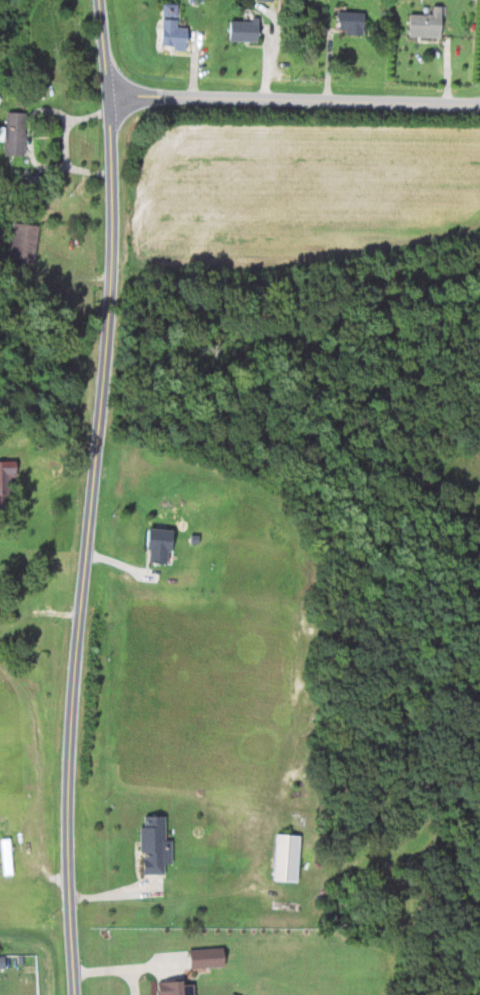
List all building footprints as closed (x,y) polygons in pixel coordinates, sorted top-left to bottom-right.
[(184,49),(186,27),(176,26),(177,3),(163,3),(159,47),(184,49)] [(361,33),(361,12),(335,12),(335,33),(361,33)] [(439,14),(406,14),(406,37),(439,37),(439,14)] [(227,20),(227,41),(255,41),(255,20),(227,20)] [(22,154),(22,112),(3,112),(3,154),(22,154)] [(33,264),(35,225),(10,223),(8,262),(33,264)] [(14,461),(0,461),(0,504),(8,504),(8,475),(14,475),(14,461)] [(169,530),(145,529),(145,563),(169,563),(169,530)] [(163,840),(163,816),(139,816),(139,874),(162,874),(162,862),(168,862),(168,840),(163,840)] [(296,881),(298,834),(274,833),(272,880),(296,881)] [(187,967),(221,965),(220,947),(186,949),(187,967)] [(191,980),(153,982),(154,994),(192,994),(191,980)]
